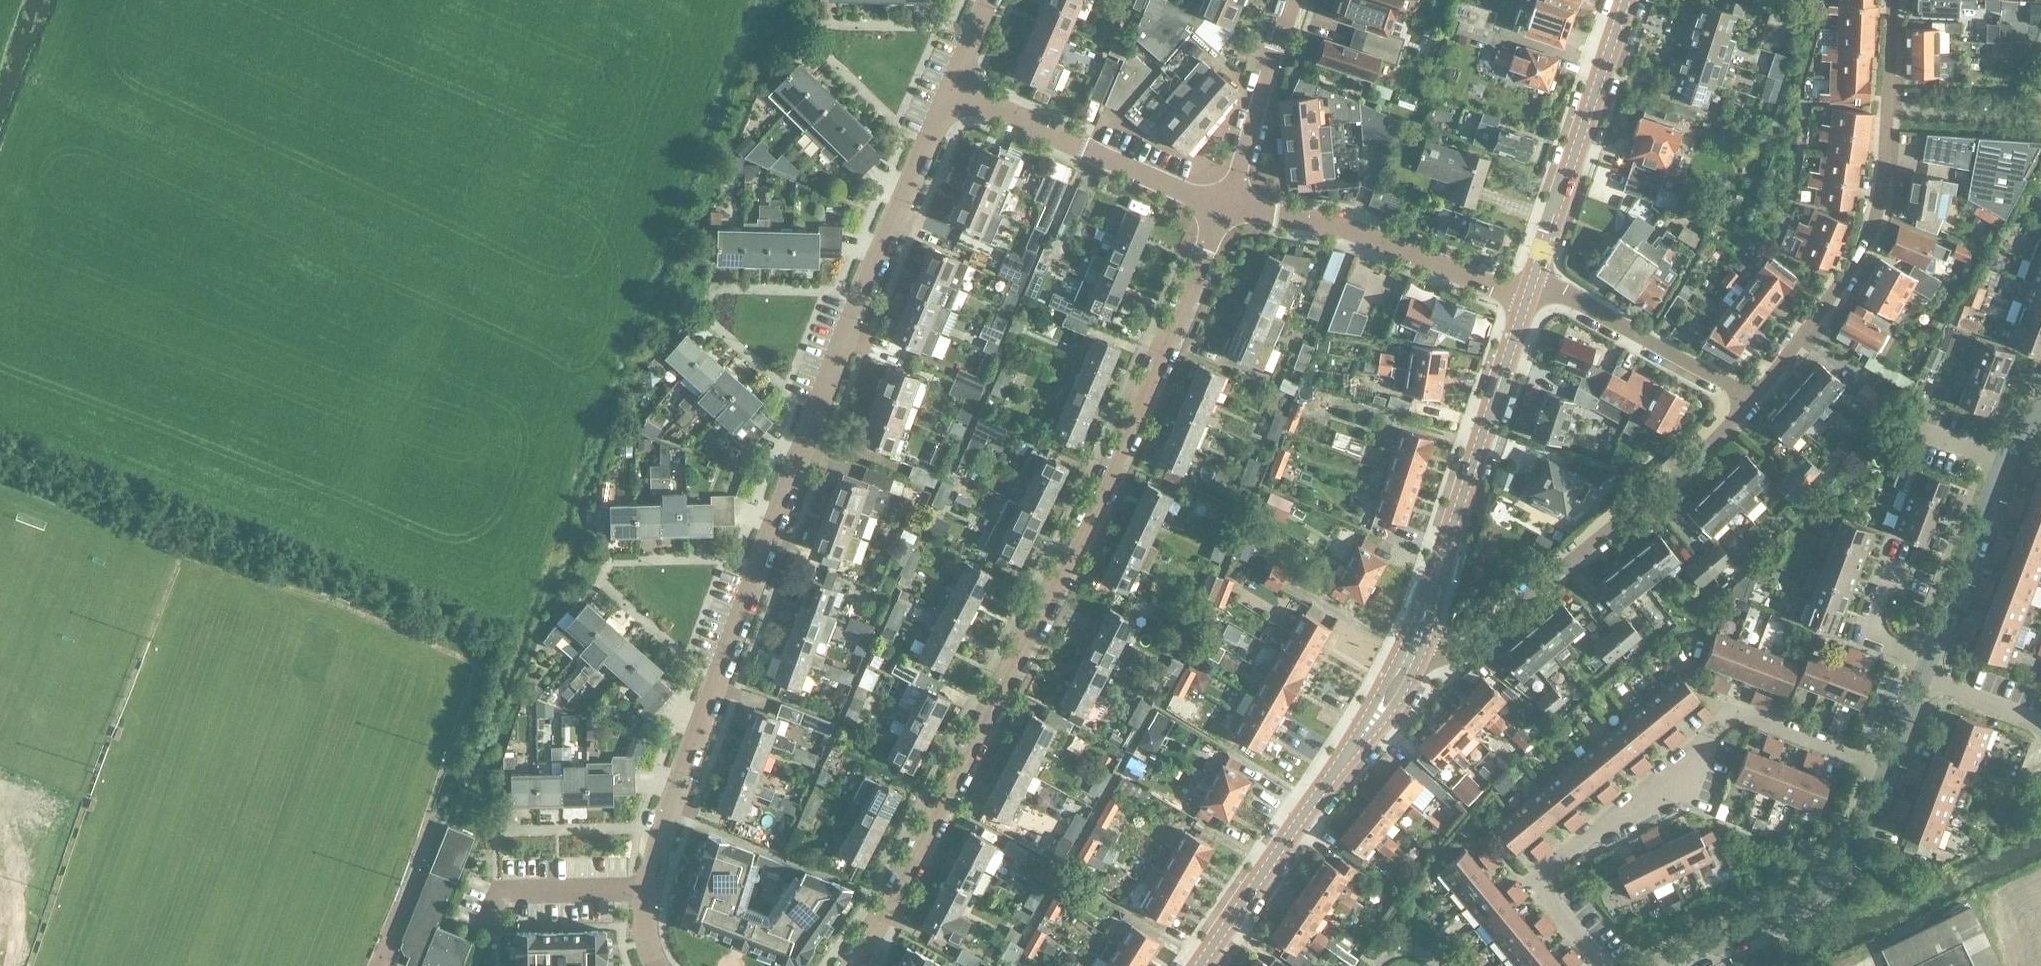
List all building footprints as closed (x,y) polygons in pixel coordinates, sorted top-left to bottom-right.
[(1074,14),(1080,0),(1046,0),(1045,2),(1074,14)] [(1220,110),(1237,90),(1211,67),(1222,55),(1191,28),(1202,15),(1198,13),(1169,0),(1149,0),(1139,22),(1143,24),(1133,36),(1166,65),(1220,110)] [(1230,0),(1204,0),(1198,13),(1202,15),(1231,27),(1241,5),(1230,0)] [(1355,0),(1335,0),(1334,5),(1334,6),(1331,14),(1336,16),(1335,17),(1355,24),(1352,35),(1363,39),(1402,51),(1403,47),(1402,46),(1405,38),(1390,33),(1396,13),(1355,0)] [(1396,13),(1401,0),(1355,0),(1396,13)] [(1491,30),(1497,12),(1461,0),(1456,0),(1451,16),(1460,20),(1491,30)] [(1548,0),(1536,0),(1532,11),(1521,8),(1514,27),(1564,44),(1575,9),(1548,0)] [(1575,9),(1576,9),(1579,0),(1548,0),(1575,9)] [(1727,38),(1734,15),(1740,17),(1744,4),(1732,0),(1722,0),(1719,9),(1702,3),(1698,16),(1686,12),(1683,23),(1727,38)] [(1876,22),(1876,7),(1872,7),(1872,0),(1838,0),(1838,5),(1828,4),(1827,12),(1835,13),(1834,20),(1876,22)] [(1917,15),(1958,17),(1958,8),(1975,8),(1975,0),(1918,0),(1917,15)] [(1045,2),(1036,23),(1039,25),(1039,26),(1041,27),(1040,29),(1042,30),(1042,31),(1044,32),(1045,30),(1064,38),(1074,14),(1045,2)] [(1495,31),(1491,30),(1460,20),(1456,31),(1491,43),(1495,31)] [(1833,47),(1874,49),(1876,22),(1834,20),(1833,47)] [(1904,29),(1904,53),(1938,53),(1938,51),(1948,51),(1948,32),(1959,32),(1959,22),(1932,21),(1932,29),(1904,29)] [(1985,41),(2009,42),(2010,24),(1986,22),(1985,41)] [(1036,23),(1024,49),(1054,61),(1064,38),(1045,30),(1044,32),(1042,31),(1042,30),(1040,29),(1041,27),(1039,26),(1039,25),(1036,23)] [(1686,50),(1728,64),(1736,41),(1727,38),(1683,23),(1679,35),(1690,38),(1686,50)] [(1402,51),(1363,39),(1359,50),(1323,37),(1315,60),(1375,80),(1382,59),(1396,64),(1399,56),(1400,56),(1402,51)] [(1108,53),(1124,59),(1128,48),(1113,42),(1108,53)] [(1552,75),(1558,57),(1518,44),(1515,54),(1499,49),(1495,61),(1511,67),(1508,75),(1535,84),(1534,86),(1550,91),(1555,76),(1552,75)] [(1830,60),(1829,75),(1869,77),(1870,55),(1874,56),(1874,49),(1833,47),(1826,47),(1826,53),(1820,52),(1820,60),(1830,60)] [(1128,48),(1124,59),(1105,104),(1117,109),(1151,69),(1128,48)] [(1054,61),(1024,49),(1014,73),(1043,86),(1054,61)] [(1667,69),(1712,84),(1712,83),(1721,86),(1728,64),(1686,50),(1682,62),(1671,58),(1667,69)] [(1938,53),(1904,53),(1904,76),(1938,76),(1938,61),(1959,61),(1959,51),(1948,51),(1938,51),(1938,53)] [(1776,53),(1768,75),(1781,80),(1789,57),(1776,53)] [(1101,71),(1113,76),(1118,62),(1107,57),(1101,71)] [(769,93),(787,111),(816,81),(798,63),(769,93)] [(1220,110),(1166,65),(1149,85),(1202,131),(1220,110)] [(1712,84),(1667,69),(1663,81),(1675,85),(1672,97),(1704,107),(1712,84)] [(1113,76),(1101,71),(1090,97),(1101,102),(1113,76)] [(1280,100),(1282,127),(1343,122),(1361,120),(1363,144),(1377,143),(1382,112),(1300,75),(1292,93),(1294,93),(1291,99),(1280,100)] [(1869,77),(1829,75),(1828,92),(1819,92),(1818,100),(1828,101),(1828,102),(1867,104),(1869,77)] [(816,81),(787,111),(804,129),(834,99),(816,81)] [(1202,131),(1149,85),(1124,114),(1155,140),(1162,131),(1184,151),(1202,131)] [(829,141),(828,140),(851,116),(834,99),(804,129),(823,147),(829,141)] [(1675,100),(1672,107),(1694,116),(1697,109),(1675,100)] [(1820,131),(1868,137),(1871,114),(1832,108),(1830,124),(1821,123),(1820,131)] [(1382,112),(1377,143),(1389,148),(1400,120),(1382,112)] [(851,116),(828,140),(829,141),(823,147),(822,149),(832,159),(839,151),(845,157),(842,161),(859,178),(881,156),(863,139),(869,133),(851,116)] [(1629,174),(1661,184),(1662,185),(1673,149),(1674,150),(1681,132),(1638,117),(1632,135),(1634,136),(1628,156),(1634,158),(1629,174)] [(1533,138),(1481,121),(1474,142),(1494,148),(1494,149),(1527,160),(1533,138)] [(1282,127),(1284,154),(1346,149),(1343,122),(1282,127)] [(1764,140),(1776,145),(1782,129),(1770,125),(1764,140)] [(1868,137),(1820,131),(1818,139),(1827,140),(1825,157),(1858,163),(1864,164),(1868,137)] [(2040,149),(2040,142),(1926,135),(1922,160),(1972,169),(1967,198),(1987,208),(1982,217),(1998,225),(2003,216),(2004,217),(2026,179),(2040,149)] [(1748,136),(1744,146),(1760,151),(1763,141),(1748,136)] [(1436,176),(1437,172),(1459,179),(1453,197),(1473,204),(1489,158),(1468,152),(1468,154),(1426,140),(1423,150),(1422,150),(1420,155),(1421,155),(1417,169),(1436,176)] [(1284,154),(1286,180),(1314,178),(1315,190),(1361,186),(1357,148),(1346,149),(1284,154)] [(968,172),(1002,186),(1012,162),(982,149),(977,160),(974,159),(968,172)] [(1809,170),(1808,178),(1855,185),(1858,163),(1825,157),(1820,156),(1818,171),(1809,170)] [(757,177),(761,161),(750,158),(746,174),(757,177)] [(965,188),(962,197),(992,210),(1002,186),(968,172),(962,186),(965,188)] [(1042,202),(1056,208),(1067,182),(1045,173),(1034,199),(1042,202)] [(1661,184),(1629,174),(1623,191),(1655,201),(1661,184)] [(1905,213),(1917,215),(1915,226),(1936,234),(1943,218),(1933,216),(1937,192),(1955,195),(1957,183),(1911,175),(1905,213)] [(1855,185),(1808,178),(1807,186),(1815,187),(1813,205),(1851,210),(1855,185)] [(1369,204),(1386,210),(1393,192),(1376,186),(1369,204)] [(1061,224),(1073,229),(1089,192),(1077,187),(1061,224)] [(992,210),(962,197),(957,207),(954,205),(948,219),(952,220),(951,221),(981,234),(992,210)] [(742,263),(768,264),(769,231),(769,219),(769,199),(769,200),(764,200),(764,204),(759,204),(759,217),(757,217),(757,221),(743,221),(743,231),(743,230),(742,263)] [(769,199),(769,219),(779,219),(779,199),(769,199)] [(1056,208),(1042,202),(1045,204),(1038,221),(1036,220),(1034,220),(1032,225),(1045,230),(1050,220),(1051,220),(1056,208)] [(1449,222),(1447,230),(1497,247),(1504,226),(1456,210),(1455,211),(1440,206),(1436,217),(1449,222)] [(1106,259),(1132,270),(1152,219),(1139,214),(1139,215),(1127,210),(1121,223),(1110,218),(1101,240),(1112,245),(1107,258),(1106,259)] [(711,223),(721,223),(722,211),(711,211),(711,223)] [(1795,228),(1840,247),(1849,226),(1813,211),(1807,224),(1798,221),(1795,228)] [(1677,236),(1697,248),(1704,237),(1700,235),(1703,230),(1691,222),(1687,228),(1684,225),(1677,236)] [(792,232),(791,265),(816,266),(816,256),(817,245),(841,246),(842,226),(817,225),(817,233),(792,232)] [(1840,247),(1795,228),(1792,236),(1801,239),(1794,255),(1830,271),(1840,247)] [(1928,255),(1944,261),(1950,249),(1900,229),(1891,252),(1923,266),(1928,255)] [(717,263),(742,263),(743,230),(718,230),(717,263)] [(1595,272),(1613,285),(1636,251),(1635,250),(1642,239),(1628,230),(1621,241),(1617,238),(1595,272)] [(1613,285),(1631,296),(1657,257),(1658,258),(1660,255),(1662,256),(1664,254),(1666,256),(1671,249),(1668,247),(1676,236),(1667,230),(1662,237),(1658,235),(1651,243),(1644,239),(1636,251),(1613,285)] [(768,264),(791,265),(792,232),(769,231),(768,264)] [(1704,237),(1697,248),(1694,252),(1705,259),(1716,241),(1706,234),(1704,237)] [(1746,236),(1742,244),(1758,251),(1762,243),(1746,236)] [(2038,239),(2030,260),(2040,264),(2040,240),(2038,239)] [(1951,255),(1967,261),(1972,249),(1956,242),(1951,255)] [(817,245),(816,256),(841,257),(841,246),(817,245)] [(1030,281),(1040,285),(1055,250),(1045,245),(1030,281)] [(1002,263),(1027,275),(1037,251),(1026,246),(1021,258),(1007,251),(1002,263)] [(1333,246),(1324,276),(1337,280),(1346,250),(1333,246)] [(921,271),(947,282),(960,287),(969,264),(931,248),(921,271)] [(1247,304),(1272,315),(1277,302),(1290,307),(1299,285),(1287,280),(1292,267),(1304,272),(1311,257),(1285,252),(1282,260),(1269,254),(1247,304)] [(1084,278),(1121,294),(1132,270),(1106,259),(1107,258),(1095,253),(1084,278)] [(1657,257),(1631,296),(1650,309),(1667,283),(1669,284),(1676,272),(1668,267),(1671,263),(1662,256),(1660,255),(1658,258),(1657,257)] [(1756,273),(1783,293),(1796,276),(1769,256),(1756,273)] [(1868,279),(1905,301),(1914,285),(1917,288),(1918,287),(1925,291),(1932,279),(1920,273),(1916,281),(1879,259),(1868,279)] [(2040,287),(2040,264),(2030,260),(2022,280),(2040,287)] [(1027,275),(1002,263),(997,274),(1012,280),(1007,291),(1018,296),(1027,275)] [(1726,277),(1733,282),(1739,275),(1732,269),(1726,277)] [(921,271),(911,293),(938,305),(938,304),(947,282),(921,271)] [(1756,273),(1743,290),(1770,310),(1783,293),(1756,273)] [(1322,277),(1311,306),(1316,308),(1318,305),(1323,307),(1333,281),(1322,277)] [(1720,299),(1730,306),(1757,327),(1770,310),(1743,290),(1733,282),(1726,277),(1722,282),(1729,288),(1720,299)] [(1121,294),(1084,278),(1074,301),(1077,302),(1087,307),(1086,308),(1098,313),(1098,314),(1111,320),(1121,294)] [(1327,328),(1359,334),(1367,314),(1356,309),(1365,287),(1346,279),(1327,328)] [(1905,301),(1868,279),(1857,299),(1897,322),(1901,317),(1896,315),(1905,301)] [(2040,310),(2040,287),(2022,280),(2030,283),(2022,303),(2040,310)] [(1962,302),(1978,308),(1985,289),(1975,285),(1972,292),(1967,289),(1962,302)] [(938,305),(911,293),(902,316),(928,327),(941,332),(951,309),(938,304),(938,305)] [(1074,301),(1054,293),(1049,304),(1067,313),(1072,314),(1077,302),(1074,301)] [(1406,329),(1408,324),(1419,328),(1422,321),(1463,338),(1473,312),(1463,308),(1464,308),(1446,300),(1446,301),(1436,297),(1432,306),(1401,293),(1395,308),(1405,311),(1405,312),(1395,308),(1391,320),(1396,322),(1395,325),(1406,329)] [(1688,302),(1678,295),(1677,295),(1664,315),(1675,321),(1688,302)] [(1951,322),(1975,332),(1979,322),(1965,316),(1969,306),(1959,302),(1951,322)] [(2014,323),(2040,333),(2040,310),(2022,303),(2014,323)] [(1237,329),(1273,345),(1284,320),(1272,315),(1247,304),(1237,329)] [(1316,308),(1311,306),(1307,315),(1318,320),(1323,307),(1318,305),(1316,308)] [(1869,357),(1866,364),(1901,383),(1905,374),(1894,369),(1871,357),(1891,323),(1858,305),(1854,313),(1850,311),(1835,337),(1869,357)] [(1730,306),(1717,323),(1744,344),(1757,327),(1730,306)] [(1090,323),(1067,313),(1062,324),(1085,334),(1090,323)] [(983,325),(1003,333),(1009,320),(996,314),(993,321),(990,320),(988,325),(984,323),(983,325)] [(1934,315),(1930,323),(1940,328),(1944,321),(1934,315)] [(928,327),(902,316),(892,339),(931,355),(941,332),(928,327)] [(1008,330),(1020,335),(1025,323),(1013,318),(1008,330)] [(1744,344),(1717,323),(1701,344),(1731,360),(1744,344)] [(2014,323),(2006,344),(2039,357),(2040,351),(2040,333),(2014,323)] [(1003,333),(983,325),(979,335),(998,344),(1003,333)] [(1273,345),(1237,329),(1226,354),(1238,360),(1239,358),(1251,363),(1256,350),(1269,356),(1273,345)] [(1020,335),(1008,330),(1004,342),(1016,347),(1020,335)] [(666,357),(685,374),(705,351),(686,334),(666,357)] [(1577,390),(1597,397),(1611,374),(1598,367),(1598,368),(1587,362),(1593,348),(1563,336),(1555,358),(1570,364),(1567,371),(1582,376),(1577,390)] [(1963,358),(2007,375),(2015,354),(1971,337),(1963,358)] [(1085,362),(1109,372),(1120,347),(1107,342),(1106,343),(1095,338),(1085,362)] [(1297,356),(1308,361),(1313,346),(1303,342),(1297,356)] [(1407,368),(1443,375),(1448,350),(1412,344),(1407,368)] [(1945,352),(1933,347),(1925,366),(1936,371),(1945,352)] [(705,351),(685,374),(703,390),(724,368),(705,351)] [(1379,363),(1393,366),(1395,354),(1381,352),(1379,363)] [(648,365),(656,372),(666,361),(658,354),(648,365)] [(1308,361),(1297,356),(1293,366),(1304,371),(1308,361)] [(1955,379),(1999,396),(2007,375),(1963,358),(1974,363),(1969,374),(1958,370),(1955,379)] [(1085,362),(1074,387),(1098,397),(1109,372),(1085,362)] [(1407,368),(1393,366),(1379,363),(1377,372),(1392,375),(1394,379),(1393,386),(1396,389),(1402,390),(1402,392),(1439,399),(1443,375),(1407,368)] [(1805,378),(1829,399),(1842,384),(1819,363),(1805,378)] [(1188,389),(1213,400),(1223,376),(1212,371),(1213,370),(1199,364),(1188,389)] [(1597,397),(1594,407),(1624,425),(1622,429),(1633,435),(1642,419),(1669,434),(1670,431),(1677,429),(1680,424),(1678,418),(1687,401),(1632,371),(1631,372),(1617,364),(1611,374),(1597,397)] [(953,381),(982,392),(987,379),(959,367),(953,381)] [(724,368),(703,390),(696,398),(716,416),(742,385),(724,368)] [(880,393),(910,404),(919,379),(889,368),(880,393)] [(995,380),(1007,386),(1012,373),(1001,368),(995,380)] [(1792,393),(1815,414),(1829,399),(1805,378),(1792,393)] [(1999,396),(1955,379),(1951,388),(1962,393),(1958,404),(1991,417),(1999,396)] [(1007,386),(995,380),(990,392),(1001,397),(1007,386)] [(982,392),(953,381),(948,392),(976,404),(982,392)] [(1854,396),(1872,412),(1884,398),(1866,382),(1854,396)] [(1288,413),(1299,417),(1303,405),(1302,404),(1304,399),(1321,405),(1325,392),(1302,384),(1295,402),(1292,401),(1288,413)] [(760,401),(742,385),(716,416),(732,431),(730,434),(751,454),(755,444),(754,443),(764,431),(747,416),(756,407),(760,401)] [(1064,411),(1088,422),(1098,397),(1074,387),(1064,411)] [(1177,413),(1202,424),(1213,400),(1188,389),(1177,413)] [(1597,397),(1577,390),(1574,400),(1547,391),(1541,408),(1540,407),(1536,418),(1538,419),(1532,435),(1560,445),(1565,428),(1567,429),(1570,418),(1569,417),(1574,402),(1593,408),(1594,407),(1597,397)] [(679,403),(685,410),(696,398),(689,392),(679,403)] [(902,426),(910,404),(880,393),(871,417),(901,428),(902,426)] [(1815,414),(1792,393),(1779,408),(1802,429),(1815,414)] [(1388,405),(1407,411),(1410,402),(1391,395),(1388,405)] [(677,420),(684,427),(696,413),(689,406),(677,420)] [(747,416),(764,431),(773,422),(756,407),(747,416)] [(1802,429),(1779,408),(1765,424),(1789,445),(1802,429)] [(1088,422),(1064,411),(1053,435),(1064,440),(1064,441),(1077,447),(1088,422)] [(1282,428),(1282,427),(1287,416),(1276,411),(1271,424),(1282,428)] [(1202,424),(1177,413),(1166,438),(1191,449),(1202,424)] [(1299,417),(1288,413),(1287,416),(1282,427),(1293,431),(1299,417)] [(975,427),(1002,440),(1007,428),(980,416),(975,427)] [(901,428),(871,417),(862,441),(892,452),(893,448),(900,451),(904,439),(906,440),(909,429),(902,426),(901,428)] [(956,420),(950,432),(962,438),(967,426),(956,420)] [(1282,428),(1271,424),(1266,436),(1277,440),(1282,428)] [(1395,450),(1426,460),(1433,438),(1402,428),(1397,442),(1389,440),(1387,447),(1395,450)] [(1331,444),(1361,454),(1365,440),(1336,430),(1331,444)] [(972,435),(966,447),(978,453),(983,441),(972,435)] [(1191,449),(1166,438),(1155,463),(1166,468),(1163,476),(1177,482),(1191,449)] [(1844,438),(1832,452),(1842,461),(1855,447),(1844,438)] [(671,446),(662,443),(661,466),(651,466),(652,477),(670,477),(671,446)] [(966,447),(961,460),(972,465),(978,453),(966,447)] [(1275,459),(1285,463),(1290,451),(1279,447),(1275,459)] [(1031,479),(1056,491),(1068,467),(1055,460),(1054,461),(1030,449),(1018,473),(1031,479)] [(1388,470),(1420,480),(1426,460),(1395,450),(1388,470)] [(1796,480),(1804,487),(1819,470),(1801,454),(1786,471),(1796,480)] [(1566,471),(1548,460),(1530,492),(1532,493),(1529,499),(1531,502),(1555,515),(1559,514),(1561,510),(1563,510),(1571,497),(1581,500),(1601,463),(1575,455),(1566,471)] [(2024,463),(2036,468),(2039,459),(2028,455),(2024,463)] [(1730,471),(1753,494),(1768,480),(1746,456),(1730,471)] [(1244,470),(1255,475),(1260,461),(1249,457),(1244,470)] [(1300,469),(1285,463),(1275,459),(1269,473),(1280,477),(1283,469),(1297,475),(1300,469)] [(2036,468),(2024,463),(2022,471),(2033,475),(2036,468)] [(1908,491),(1941,503),(1948,483),(1901,464),(1893,486),(1908,491)] [(909,477),(934,486),(939,474),(913,465),(909,477)] [(857,512),(869,516),(870,514),(869,513),(879,486),(901,494),(905,483),(870,470),(866,481),(852,476),(850,483),(839,479),(830,502),(857,511),(857,512)] [(1255,475),(1244,470),(1240,481),(1241,482),(1239,487),(1248,490),(1250,486),(1251,486),(1255,475)] [(1420,480),(1388,470),(1382,491),(1413,501),(1420,480)] [(1716,484),(1738,508),(1739,507),(1741,508),(1742,508),(1745,512),(1758,499),(1753,494),(1730,471),(1716,484)] [(1796,480),(1786,471),(1772,486),(1782,495),(1796,480)] [(661,492),(661,477),(652,477),(652,492),(661,492)] [(670,477),(661,477),(661,492),(661,505),(661,534),(687,534),(686,504),(686,493),(670,493),(670,477)] [(943,479),(938,491),(948,496),(954,484),(943,479)] [(1019,503),(1044,515),(1056,491),(1031,479),(1019,503)] [(1796,480),(1782,495),(1791,502),(1804,487),(1796,480)] [(1136,507),(1161,519),(1173,495),(1160,489),(1161,488),(1148,482),(1136,507)] [(1738,508),(1716,484),(1701,498),(1724,522),(1738,508)] [(637,535),(636,505),(610,506),(610,501),(614,501),(613,487),(603,487),(603,501),(600,501),(601,533),(611,533),(611,535),(637,535)] [(1258,488),(1254,498),(1265,502),(1269,492),(1258,488)] [(2026,510),(2040,516),(2040,493),(2034,490),(2026,510)] [(938,491),(932,504),(943,508),(948,496),(938,491)] [(1413,501),(1382,491),(1375,513),(1406,523),(1413,501)] [(1908,491),(1900,512),(1932,524),(1937,513),(1941,514),(1943,513),(1956,518),(1959,509),(1947,505),(1941,503),(1908,491)] [(711,495),(711,504),(734,504),(734,495),(711,495)] [(2009,504),(2021,508),(2024,500),(2012,495),(2009,504)] [(1947,505),(1959,509),(1962,502),(1950,497),(1947,505)] [(1724,522),(1701,498),(1687,512),(1709,536),(1724,522)] [(849,535),(861,539),(869,516),(857,512),(857,511),(830,502),(822,525),(849,535)] [(1019,503),(1008,525),(1007,527),(1032,539),(1044,515),(1019,503)] [(686,504),(687,534),(712,533),(711,525),(711,516),(711,504),(686,504)] [(711,504),(711,516),(734,515),(734,504),(711,504)] [(2021,508),(2009,504),(2006,511),(2018,516),(2021,508)] [(661,505),(636,505),(637,535),(661,534),(661,505)] [(1136,507),(1125,531),(1150,543),(1161,519),(1136,507)] [(2026,510),(2019,531),(2040,539),(2040,516),(2026,510)] [(922,524),(933,529),(939,516),(928,511),(922,524)] [(1932,524),(1900,512),(1892,533),(1924,545),(1932,524)] [(711,516),(711,525),(735,524),(734,515),(711,516)] [(1007,527),(1008,525),(997,520),(986,544),(996,550),(996,551),(1007,557),(1007,558),(1020,564),(1032,539),(1007,527)] [(1823,537),(1867,553),(1874,532),(1842,520),(1837,532),(1827,528),(1823,537)] [(849,535),(822,525),(814,548),(824,552),(821,560),(838,566),(840,558),(842,559),(843,557),(853,560),(861,539),(849,535)] [(1125,531),(1113,555),(1138,567),(1150,543),(1125,531)] [(2040,562),(2040,539),(2019,531),(2011,551),(2040,562)] [(1214,545),(1225,550),(1230,537),(1219,533),(1214,545)] [(1643,549),(1662,574),(1679,561),(1659,536),(1643,549)] [(1994,544),(2006,549),(2009,540),(1997,536),(1994,544)] [(897,549),(908,554),(913,542),(902,537),(897,549)] [(1826,561),(1859,574),(1867,553),(1823,537),(1820,547),(1830,551),(1826,561)] [(1346,565),(1374,581),(1386,561),(1371,552),(1376,544),(1364,538),(1359,546),(1358,545),(1346,565)] [(1932,546),(1943,551),(1946,543),(1935,538),(1932,546)] [(1701,556),(1709,565),(1725,551),(1718,542),(1701,556)] [(2006,549),(1994,544),(1991,552),(2003,557),(2006,549)] [(1225,550),(1214,545),(1209,557),(1221,562),(1225,550)] [(903,566),(908,554),(897,549),(892,560),(903,566)] [(906,561),(917,566),(922,554),(911,549),(906,561)] [(1627,562),(1646,586),(1662,574),(1643,549),(1627,562)] [(1709,565),(1716,574),(1733,560),(1725,551),(1709,565)] [(2003,571),(2036,584),(2040,570),(2040,562),(2011,551),(2003,571)] [(1138,567),(1113,555),(1101,580),(1115,586),(1115,585),(1127,591),(1138,567)] [(1716,574),(1709,565),(1701,556),(1685,569),(1700,587),(1716,574)] [(900,573),(911,578),(917,566),(906,561),(900,573)] [(1262,582),(1276,590),(1288,569),(1274,561),(1262,582)] [(1808,578),(1851,594),(1859,574),(1826,561),(1822,573),(1811,569),(1808,578)] [(1611,574),(1631,599),(1646,586),(1627,562),(1611,574)] [(955,586),(979,599),(992,575),(980,568),(979,570),(967,564),(955,586)] [(1374,581),(1346,565),(1330,594),(1343,601),(1348,593),(1363,601),(1374,581)] [(1996,592),(2028,604),(2036,584),(2003,571),(1996,592)] [(1747,597),(1754,578),(1740,573),(1733,592),(1747,597)] [(1631,599),(1611,574),(1594,587),(1614,612),(1631,599)] [(1201,598),(1213,603),(1218,590),(1222,580),(1210,576),(1205,588),(1201,598)] [(1978,585),(1990,589),(1993,581),(1982,576),(1978,585)] [(1218,590),(1228,594),(1234,581),(1223,577),(1222,580),(1218,590)] [(801,604),(827,614),(836,591),(823,586),(824,583),(811,578),(801,604)] [(1811,602),(1844,615),(1851,594),(1808,578),(1804,587),(1815,591),(1811,602)] [(1990,589),(1978,585),(1975,593),(1987,597),(1990,589)] [(943,610),(967,622),(979,599),(955,586),(943,610)] [(1213,603),(1223,607),(1228,594),(1218,590),(1213,603)] [(1988,612),(2020,624),(2028,604),(1996,592),(1988,612)] [(1132,607),(1155,618),(1161,605),(1139,594),(1132,607)] [(1213,603),(1201,598),(1197,609),(1208,614),(1213,603)] [(891,612),(902,617),(907,605),(896,600),(891,612)] [(1844,615),(1811,602),(1807,613),(1796,608),(1792,619),(1803,623),(1803,624),(1836,636),(1844,615)] [(584,643),(605,620),(586,604),(582,608),(576,603),(548,634),(549,635),(544,641),(551,647),(568,628),(584,643)] [(1545,617),(1566,642),(1582,628),(1561,603),(1545,617)] [(792,630),(818,639),(827,614),(801,604),(792,630)] [(1097,632),(1122,644),(1134,622),(1121,615),(1122,614),(1110,607),(1097,632)] [(930,633),(954,646),(967,622),(943,610),(930,633)] [(902,617),(891,612),(885,624),(896,629),(902,617)] [(1980,632),(2013,644),(2020,624),(1988,612),(1980,632)] [(1291,633),(1319,649),(1331,629),(1303,613),(1292,632),(1291,633)] [(846,628),(858,632),(862,620),(850,616),(846,628)] [(1530,630),(1551,655),(1566,642),(1545,617),(1530,630)] [(1963,626),(1975,630),(1978,621),(1966,617),(1963,626)] [(1608,632),(1617,641),(1634,628),(1625,618),(1608,632)] [(624,637),(605,620),(584,643),(577,651),(588,661),(582,668),(582,669),(569,683),(577,690),(582,685),(597,669),(603,660),(624,637)] [(862,620),(858,632),(871,637),(875,625),(862,620)] [(1201,638),(1211,643),(1218,629),(1208,624),(1201,638)] [(1975,630),(1963,626),(1960,633),(1972,638),(1975,630)] [(1287,640),(1279,654),(1307,670),(1319,649),(1291,633),(1292,632),(1284,628),(1280,635),(1287,640)] [(1617,641),(1625,650),(1641,637),(1634,628),(1617,641)] [(813,652),(818,639),(792,630),(782,655),(808,664),(809,663),(827,670),(825,676),(837,680),(841,668),(829,664),(823,662),(825,656),(813,652)] [(1515,642),(1536,667),(1551,655),(1530,630),(1515,642)] [(1097,632),(1085,655),(1110,668),(1122,644),(1097,632)] [(1617,641),(1608,632),(1607,633),(1593,645),(1609,664),(1623,652),(1625,650),(1617,641)] [(2013,644),(1980,632),(1972,653),(2005,665),(2013,644)] [(954,646),(930,633),(918,656),(931,663),(931,664),(942,670),(954,646)] [(1705,664),(1726,672),(1738,641),(1717,633),(1705,664)] [(1813,647),(1821,650),(1825,638),(1817,635),(1813,647)] [(603,660),(622,677),(642,654),(624,637),(603,660)] [(1211,643),(1201,638),(1195,649),(1196,650),(1191,660),(1192,660),(1191,663),(1200,668),(1202,665),(1199,663),(1204,654),(1205,654),(1211,643)] [(1726,672),(1746,680),(1758,648),(1738,641),(1726,672)] [(1536,667),(1515,642),(1499,656),(1520,681),(1532,671),(1536,677),(1541,673),(1536,667)] [(891,671),(914,683),(920,670),(874,647),(870,654),(883,660),(883,659),(890,663),(888,666),(892,669),(891,671)] [(1845,659),(1854,663),(1858,650),(1850,647),(1845,659)] [(1746,680),(1766,687),(1778,656),(1758,648),(1746,680)] [(1858,650),(1854,663),(1861,666),(1866,653),(1858,650)] [(1798,684),(1819,692),(1831,661),(1810,653),(1798,684)] [(661,670),(642,654),(622,677),(641,693),(636,698),(645,706),(640,712),(647,719),(641,726),(638,733),(647,736),(655,713),(654,712),(666,699),(649,684),(656,676),(661,670)] [(1268,674),(1296,690),(1307,670),(1279,654),(1268,674)] [(808,664),(782,655),(773,681),(786,686),(787,684),(799,689),(808,664)] [(1110,668),(1085,655),(1073,679),(1097,691),(1110,668)] [(1778,656),(1766,687),(1787,695),(1799,664),(1778,656)] [(1167,667),(1178,674),(1184,664),(1173,658),(1167,667)] [(1819,692),(1839,700),(1851,668),(1831,661),(1819,692)] [(1179,679),(1189,685),(1196,672),(1185,666),(1179,679)] [(1178,674),(1167,667),(1161,678),(1172,685),(1178,674)] [(841,668),(837,680),(850,685),(854,673),(841,668)] [(1851,668),(1839,700),(1860,708),(1872,676),(1851,668)] [(597,669),(582,685),(589,691),(604,674),(597,669)] [(858,683),(870,688),(874,677),(862,671),(858,683)] [(1256,694),(1284,710),(1296,690),(1268,674),(1256,694)] [(1662,689),(1683,714),(1700,700),(1679,675),(1662,689)] [(1711,687),(1719,690),(1723,678),(1715,675),(1711,687)] [(649,684),(666,699),(673,691),(656,676),(649,684)] [(1723,678),(1719,690),(1727,693),(1732,681),(1723,678)] [(1097,691),(1073,679),(1060,703),(1073,710),(1074,708),(1085,714),(1097,691)] [(1189,685),(1179,679),(1172,691),(1182,697),(1189,685)] [(1468,695),(1503,729),(1509,723),(1495,709),(1504,700),(1483,679),(1468,695)] [(1534,702),(1547,716),(1565,701),(1553,686),(1534,702)] [(913,711),(937,724),(950,700),(937,693),(936,694),(925,688),(913,711)] [(1683,714),(1662,689),(1645,703),(1666,728),(1683,714)] [(1751,702),(1760,705),(1764,694),(1755,690),(1751,702)] [(1256,694),(1245,714),(1273,730),(1284,710),(1256,694)] [(1764,694),(1760,705),(1768,708),(1772,696),(1764,694)] [(1503,729),(1468,695),(1451,712),(1473,732),(1483,722),(1497,735),(1503,729)] [(848,708),(860,712),(864,702),(853,697),(848,708)] [(1134,710),(1144,716),(1151,704),(1141,698),(1134,710)] [(1645,703),(1629,716),(1650,742),(1666,728),(1645,703)] [(782,715),(831,733),(835,722),(787,705),(782,715)] [(1697,711),(1705,721),(1712,715),(1704,705),(1697,711)] [(1139,741),(1157,750),(1175,717),(1158,707),(1139,741)] [(860,712),(848,708),(844,719),(856,723),(860,712)] [(771,744),(791,751),(794,745),(795,741),(789,739),(787,735),(784,734),(789,722),(754,709),(745,735),(771,744)] [(1144,716),(1134,710),(1127,721),(1138,727),(1144,716)] [(937,724),(913,711),(901,735),(924,748),(937,724)] [(1436,728),(1464,756),(1480,739),(1473,732),(1451,712),(1436,728)] [(1019,738),(1043,751),(1055,728),(1044,722),(1044,720),(1032,714),(1019,738)] [(1273,730),(1245,714),(1233,735),(1261,751),(1273,730)] [(1951,736),(1983,749),(1991,728),(1959,715),(1951,736)] [(1612,730),(1633,756),(1650,742),(1629,716),(1612,730)] [(1934,730),(1946,735),(1949,726),(1937,722),(1934,730)] [(1670,733),(1678,743),(1685,737),(1677,727),(1670,733)] [(1464,756),(1436,728),(1418,747),(1439,767),(1450,756),(1463,768),(1470,761),(1464,756)] [(1595,744),(1616,769),(1633,756),(1612,730),(1595,744)] [(1946,735),(1934,730),(1932,738),(1943,742),(1946,735)] [(1678,743),(1670,733),(1664,739),(1672,748),(1678,743)] [(771,744),(745,735),(736,760),(761,769),(771,744)] [(924,748),(901,735),(888,757),(899,763),(899,765),(911,772),(924,748)] [(1763,748),(1771,751),(1775,739),(1767,736),(1763,748)] [(1951,736),(1944,756),(1966,767),(1975,770),(1983,749),(1951,736)] [(1007,762),(1031,774),(1043,751),(1019,738),(1007,762)] [(1775,739),(1771,751),(1779,754),(1783,742),(1775,739)] [(561,761),(561,746),(561,740),(551,740),(552,761),(561,761)] [(1616,769),(1595,744),(1579,758),(1600,783),(1616,769)] [(789,757),(801,761),(806,750),(794,745),(791,751),(789,757)] [(561,746),(561,761),(561,774),(562,803),(587,803),(586,764),(572,764),(571,746),(561,746)] [(586,764),(587,803),(612,802),(612,794),(611,784),(635,784),(635,766),(636,765),(644,746),(630,747),(627,755),(614,755),(611,761),(587,762),(587,764),(586,764)] [(1735,781),(1756,789),(1769,757),(1748,749),(1735,781)] [(806,750),(801,761),(814,766),(818,754),(806,750)] [(1803,764),(1811,766),(1816,754),(1808,751),(1803,764)] [(1935,752),(1927,774),(1959,786),(1966,767),(1944,756),(1935,752)] [(1816,754),(1811,766),(1820,769),(1824,757),(1816,754)] [(1638,760),(1646,770),(1652,765),(1644,755),(1638,760)] [(504,756),(504,771),(515,771),(514,756),(504,756)] [(1211,784),(1239,800),(1251,780),(1236,772),(1241,763),(1229,757),(1224,765),(1223,764),(1211,784)] [(1789,764),(1769,757),(1756,789),(1777,797),(1789,764)] [(1579,758),(1562,771),(1583,797),(1600,783),(1579,758)] [(1910,767),(1922,772),(1925,763),(1914,759),(1910,767)] [(726,784),(752,794),(769,800),(772,793),(773,790),(756,784),(761,769),(736,760),(726,784)] [(1646,770),(1638,760),(1630,766),(1639,776),(1646,770)] [(1007,762),(995,785),(1018,798),(1031,774),(1007,762)] [(1777,797),(1797,805),(1809,772),(1789,764),(1777,797)] [(1412,806),(1411,807),(1421,814),(1422,813),(1428,818),(1433,812),(1430,810),(1431,809),(1413,795),(1422,784),(1428,789),(1434,781),(1421,770),(1415,778),(1399,765),(1384,784),(1407,803),(1407,802),(1412,806)] [(1095,778),(1106,783),(1112,772),(1102,766),(1095,778)] [(1922,772),(1910,767),(1907,775),(1919,779),(1922,772)] [(817,780),(828,785),(832,774),(821,769),(817,780)] [(1470,803),(1484,789),(1465,770),(1451,785),(1470,803)] [(1545,785),(1566,811),(1583,797),(1562,771),(1545,785)] [(1809,772),(1797,805),(1818,812),(1830,780),(1809,772)] [(536,775),(537,804),(562,803),(561,774),(536,775)] [(1919,794),(1951,806),(1959,786),(1927,774),(1919,794)] [(537,804),(536,775),(511,775),(512,804),(537,804)] [(863,804),(888,817),(901,793),(888,786),(887,787),(866,776),(854,799),(863,804)] [(1151,792),(1123,776),(1116,788),(1145,803),(1151,792)] [(1106,783),(1095,778),(1089,790),(1099,795),(1106,783)] [(1604,788),(1612,798),(1618,792),(1610,783),(1604,788)] [(611,784),(612,794),(636,794),(635,784),(611,784)] [(752,794),(726,784),(717,810),(730,815),(731,813),(743,818),(752,794)] [(1239,800),(1211,784),(1200,804),(1202,805),(1197,814),(1209,820),(1214,812),(1228,820),(1239,800)] [(1384,784),(1369,802),(1392,821),(1407,803),(1384,784)] [(1018,798),(995,785),(982,810),(995,816),(990,825),(1001,831),(1018,798)] [(1529,799),(1550,824),(1566,811),(1545,785),(1529,799)] [(1612,798),(1604,788),(1597,794),(1605,803),(1612,798)] [(772,793),(769,800),(768,805),(780,809),(784,797),(772,793)] [(805,805),(816,810),(821,799),(809,794),(805,805)] [(1919,794),(1911,814),(1943,826),(1951,806),(1919,794)] [(784,797),(780,809),(793,814),(797,802),(784,797)] [(1103,810),(1116,817),(1119,810),(1117,809),(1120,803),(1110,797),(1103,810)] [(1512,813),(1533,838),(1550,824),(1529,799),(1512,813)] [(1895,807),(1906,812),(1909,803),(1898,799),(1895,807)] [(1369,802),(1355,819),(1392,850),(1398,843),(1389,835),(1388,835),(1383,831),(1392,821),(1369,802)] [(851,827),(875,840),(888,817),(863,804),(851,827)] [(816,810),(805,805),(800,817),(812,821),(816,810)] [(1421,814),(1411,807),(1407,812),(1416,821),(1421,814)] [(1906,812),(1895,807),(1891,815),(1903,819),(1906,812)] [(1116,817),(1103,810),(1092,829),(1108,838),(1114,841),(1119,833),(1107,826),(1109,821),(1123,829),(1126,823),(1116,817)] [(1570,816),(1578,826),(1585,820),(1577,810),(1570,816)] [(1069,824),(1078,831),(1086,818),(1076,812),(1069,824)] [(1533,838),(1512,813),(1495,827),(1516,852),(1533,838)] [(1943,826),(1911,814),(1904,835),(1935,848),(1943,826)] [(1578,826),(1570,816),(1564,821),(1572,831),(1578,826)] [(1392,850),(1355,819),(1339,838),(1357,853),(1352,859),(1363,869),(1370,862),(1363,856),(1373,844),(1378,848),(1377,848),(1388,857),(1388,856),(1391,858),(1395,852),(1392,850)] [(1078,831),(1069,824),(1061,837),(1071,843),(1078,831)] [(448,825),(430,870),(457,881),(475,836),(448,825)] [(875,840),(851,827),(839,850),(850,856),(849,857),(863,865),(875,840)] [(1649,831),(1656,845),(1664,842),(1657,827),(1649,831)] [(1081,848),(1091,853),(1097,857),(1108,838),(1092,829),(1081,848)] [(1677,839),(1692,869),(1712,860),(1705,845),(1715,839),(1711,831),(1700,836),(1697,829),(1677,839)] [(1173,850),(1201,866),(1213,847),(1184,830),(1173,850)] [(957,856),(981,869),(993,845),(982,840),(982,838),(970,831),(957,856)] [(1656,845),(1649,831),(1641,835),(1648,849),(1656,845)] [(735,909),(753,851),(728,841),(709,834),(707,839),(706,839),(701,858),(701,859),(691,894),(690,894),(684,913),(685,914),(683,920),(688,922),(707,930),(707,929),(732,938),(731,939),(750,946),(750,945),(775,955),(775,956),(794,963),(794,962),(798,964),(801,960),(802,960),(813,944),(812,943),(837,908),(838,908),(849,892),(849,891),(851,888),(832,881),(806,871),(770,922),(761,918),(763,912),(744,905),(742,911),(735,909)] [(1537,843),(1546,853),(1552,848),(1544,838),(1537,843)] [(1029,851),(1008,839),(1002,850),(1023,862),(1029,851)] [(1677,839),(1657,849),(1672,879),(1692,869),(1677,839)] [(1546,853),(1537,843),(1530,849),(1539,859),(1546,853)] [(1091,853),(1081,848),(1075,860),(1084,865),(1091,853)] [(1480,856),(1485,861),(1494,854),(1489,848),(1480,856)] [(1657,849),(1637,859),(1652,888),(1672,879),(1657,849)] [(1201,866),(1173,850),(1162,869),(1191,885),(1201,866)] [(1434,865),(1453,889),(1480,867),(1466,850),(1455,858),(1448,850),(1438,858),(1439,860),(1434,865)] [(759,854),(756,864),(793,878),(799,869),(759,854)] [(1494,854),(1485,861),(1491,869),(1500,861),(1494,854)] [(945,879),(969,892),(981,869),(957,856),(945,879)] [(1339,900),(1349,907),(1359,913),(1365,905),(1346,892),(1345,892),(1340,888),(1347,878),(1350,880),(1357,871),(1340,859),(1334,867),(1322,860),(1309,879),(1334,897),(1335,896),(1340,899),(1339,900)] [(1652,888),(1637,859),(1618,868),(1621,875),(1610,880),(1614,888),(1625,883),(1632,898),(1652,888)] [(1453,889),(1467,906),(1494,883),(1480,867),(1453,889)] [(1151,888),(1180,904),(1191,885),(1162,869),(1151,888)] [(410,965),(462,965),(473,940),(438,927),(457,881),(430,870),(402,940),(403,941),(400,946),(405,955),(409,957),(406,965),(410,965)] [(945,879),(933,902),(970,921),(971,919),(958,912),(969,892),(945,879)] [(1296,899),(1321,916),(1334,897),(1309,879),(1296,899)] [(1029,894),(1040,900),(1047,887),(1036,881),(1029,894)] [(1508,889),(1513,895),(1523,888),(1517,881),(1508,889)] [(1467,906),(1481,922),(1508,900),(1494,883),(1467,906)] [(1180,904),(1151,888),(1140,907),(1169,924),(1180,904)] [(1523,888),(1513,895),(1519,902),(1528,895),(1523,888)] [(1051,900),(1060,906),(1067,894),(1058,889),(1051,900)] [(1040,900),(1029,894),(1023,904),(1034,910),(1040,900)] [(1296,899),(1283,917),(1324,945),(1329,937),(1314,926),(1321,916),(1296,899)] [(1060,906),(1051,900),(1045,912),(1054,917),(1060,906)] [(1349,907),(1339,900),(1335,906),(1345,913),(1349,907)] [(1508,900),(1481,922),(1495,939),(1521,917),(1508,900)] [(970,921),(933,902),(920,926),(933,932),(958,945),(970,921)] [(1970,906),(1882,949),(1890,965),(1984,965),(1996,960),(1970,906)] [(1535,922),(1540,928),(1549,920),(1544,915),(1535,922)] [(1283,917),(1269,937),(1291,952),(1286,958),(1297,965),(1309,965),(1313,961),(1297,950),(1304,940),(1320,951),(1324,945),(1283,917)] [(1495,939),(1508,955),(1535,933),(1521,917),(1495,939)] [(1549,920),(1540,928),(1546,935),(1555,928),(1549,920)] [(1119,944),(1146,961),(1158,943),(1131,925),(1119,944)] [(1004,938),(1014,944),(1021,934),(1010,927),(1004,938)] [(1029,939),(1039,945),(1046,933),(1036,927),(1029,939)] [(605,956),(606,956),(606,936),(605,936),(605,930),(585,930),(585,931),(537,932),(537,931),(517,932),(517,938),(516,938),(516,958),(517,958),(517,965),(605,965),(605,956)] [(1517,965),(1530,965),(1549,950),(1535,933),(1508,955),(1517,965)] [(1014,944),(1004,938),(997,950),(1008,956),(1013,947),(1014,944)] [(1039,945),(1029,939),(1022,951),(1024,953),(1033,957),(1039,945)] [(1113,965),(1143,965),(1146,961),(1119,944),(1107,962),(1113,965)] [(940,964),(933,960),(933,959),(915,950),(915,951),(907,947),(901,963),(900,963),(898,965),(939,965),(940,964)] [(1014,965),(1017,965),(1024,953),(1013,947),(1008,956),(1005,961),(1014,965)] [(1563,955),(1568,962),(1577,954),(1572,948),(1563,955)] [(1549,950),(1530,965),(1562,965),(1549,950)] [(1568,962),(1572,965),(1577,965),(1583,961),(1577,954),(1568,962)] [(979,957),(974,965),(996,965),(979,957)] [(1256,958),(1250,965),(1268,965),(1256,958)]
